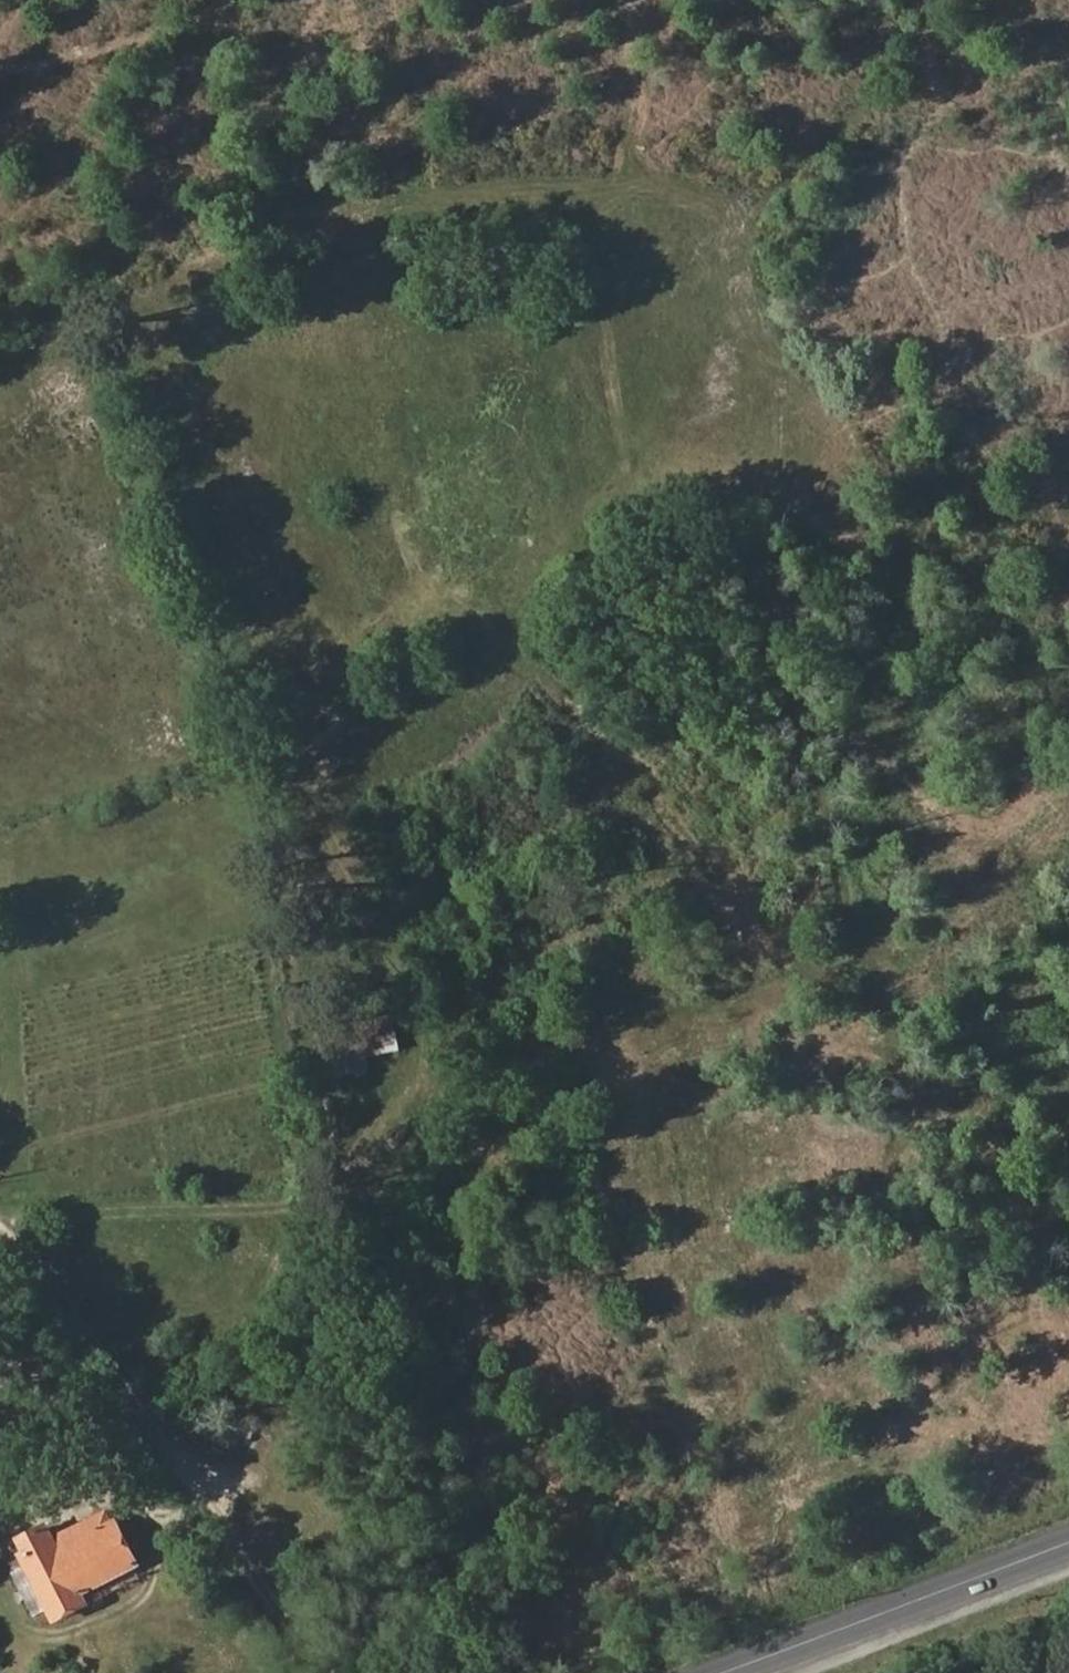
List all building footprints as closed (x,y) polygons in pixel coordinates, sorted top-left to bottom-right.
[(322,1022),(326,1059),(402,1052),(398,1015),(322,1022)] [(88,1601),(84,1592),(139,1563),(116,1517),(110,1520),(105,1509),(52,1537),(39,1544),(33,1531),(15,1541),(26,1564),(13,1571),(35,1616),(50,1609),(55,1619),(88,1601)] [(52,1537),(46,1525),(33,1531),(39,1544),(52,1537)]
